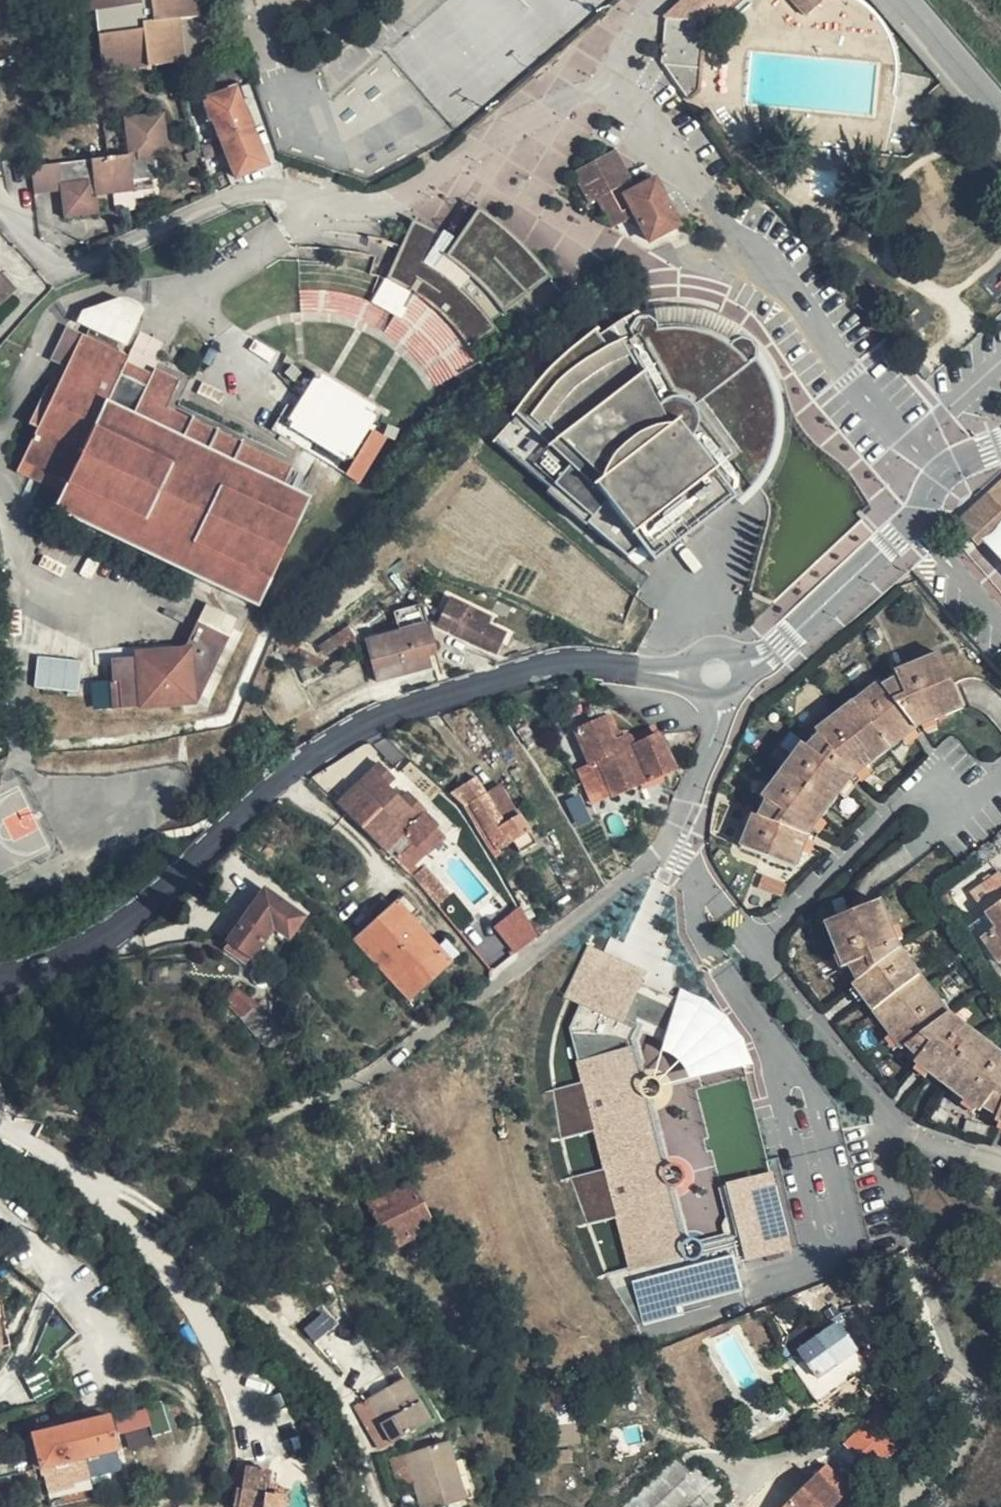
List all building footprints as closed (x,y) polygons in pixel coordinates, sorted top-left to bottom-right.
[(85,11),(96,10),(104,72),(185,63),(181,19),(199,18),(197,0),(83,0),(85,11)] [(664,17),(664,20),(660,60),(687,98),(699,91),(703,44),(702,41),(700,40),(694,40),(694,30),(704,30),(706,24),(732,0),(683,0),(664,17)] [(820,2),(819,0),(793,0),(807,15),(820,2)] [(213,119),(220,137),(228,134),(249,124),(250,126),(256,124),(246,97),(247,97),(239,79),(225,85),(224,92),(215,95),(213,86),(204,89),(207,98),(201,101),(208,121),(213,119)] [(99,215),(97,196),(96,186),(116,184),(133,182),(157,179),(156,161),(169,158),(164,112),(123,118),(128,155),(32,167),(35,194),(61,190),(64,219),(99,215)] [(236,176),(265,163),(250,126),(249,124),(228,134),(220,137),(236,176)] [(614,149),(608,152),(619,175),(584,193),(590,203),(597,199),(631,180),(614,149)] [(619,175),(608,152),(573,171),(584,193),(619,175)] [(636,189),(655,179),(652,174),(634,184),(636,189)] [(631,180),(597,199),(612,228),(630,219),(633,223),(637,221),(648,241),(678,225),(655,179),(636,189),(634,184),(631,180)] [(134,192),(133,182),(116,184),(117,194),(134,192)] [(96,186),(97,196),(117,194),(116,184),(96,186)] [(412,221),(387,279),(408,290),(426,305),(441,317),(455,331),(465,345),(492,330),(490,323),(546,276),(534,262),(519,246),(507,235),(493,222),(475,211),(440,257),(430,250),(438,236),(412,221)] [(13,292),(0,278),(0,304),(13,292)] [(401,308),(409,296),(387,283),(381,295),(401,308)] [(259,604),(308,498),(284,486),(293,467),(167,406),(179,379),(156,369),(152,377),(125,365),(129,355),(117,351),(124,336),(130,335),(136,332),(143,324),(143,318),(142,313),(138,309),(135,305),(128,304),(123,304),(105,308),(90,311),(85,314),(81,316),(85,325),(92,328),(87,337),(66,327),(52,358),(68,365),(57,388),(48,385),(29,425),(37,429),(18,472),(65,494),(58,511),(259,604)] [(671,329),(650,331),(643,322),(634,323),(631,316),(594,340),(589,334),(539,377),(502,424),(485,446),(544,494),(540,501),(622,566),(629,560),(645,575),(731,507),(738,511),(772,458),(774,424),(768,394),(753,363),(750,353),(746,346),(734,342),(726,347),(696,333),(690,332),(671,329)] [(362,478),(388,436),(370,426),(380,410),(315,370),(279,428),(362,478)] [(1000,508),(1000,481),(988,494),(1000,508)] [(962,526),(979,544),(1000,524),(1000,508),(988,494),(958,522),(962,526)] [(506,634),(489,626),(481,623),(485,614),(450,598),(436,625),(497,654),(506,634)] [(187,649),(165,649),(164,654),(112,658),(117,708),(191,700),(199,698),(238,617),(209,603),(187,649)] [(399,631),(427,623),(422,605),(393,612),(399,631)] [(481,623),(489,626),(493,618),(485,614),(481,623)] [(435,650),(427,623),(399,631),(366,641),(377,683),(432,667),(427,652),(435,650)] [(327,652),(366,641),(352,627),(324,645),(327,652)] [(439,665),(435,650),(427,652),(432,667),(439,665)] [(962,706),(941,654),(896,672),(898,677),(883,686),(880,682),(816,730),(818,733),(807,744),(804,742),(764,798),(767,801),(760,816),(754,815),(743,847),(796,866),(808,833),(851,776),(905,733),(914,726),(962,706)] [(37,655),(33,687),(77,692),(81,660),(37,655)] [(615,738),(620,735),(610,712),(605,714),(615,738)] [(624,733),(620,735),(615,738),(605,714),(573,729),(588,763),(597,760),(613,795),(676,767),(657,733),(637,744),(631,734),(628,733),(624,733)] [(593,804),(613,795),(597,760),(588,763),(593,775),(583,780),(593,804)] [(377,761),(337,802),(401,864),(408,857),(404,852),(415,842),(418,845),(420,843),(426,837),(434,844),(444,833),(437,826),(439,823),(425,811),(426,809),(414,797),(408,803),(401,796),(389,784),(395,778),(377,761)] [(537,841),(518,810),(503,820),(486,793),(475,775),(452,790),(469,800),(500,849),(513,841),(520,851),(537,841)] [(503,820),(518,810),(501,783),(486,793),(503,820)] [(407,790),(401,796),(408,803),(414,797),(407,790)] [(426,837),(420,843),(428,850),(434,844),(426,837)] [(409,873),(433,899),(441,891),(421,867),(417,872),(413,868),(409,873)] [(1000,962),(1000,877),(998,872),(972,893),(996,926),(982,938),(1000,962)] [(264,891),(230,941),(252,955),(270,930),(283,938),(285,935),(289,936),(302,917),(264,891)] [(445,938),(436,946),(423,959),(420,955),(415,960),(404,947),(408,943),(395,929),(409,916),(418,908),(405,894),(356,939),(409,997),(459,952),(445,938)] [(998,1050),(948,1012),(897,946),(880,900),(826,920),(844,966),(850,964),(857,978),(853,982),(901,1045),(906,1043),(917,1055),(915,1060),(980,1110),(982,1106),(997,1114),(996,1118),(1000,1120),(1000,1053),(998,1050)] [(536,934),(520,906),(496,926),(516,951),(536,934)] [(423,959),(436,946),(409,916),(395,929),(408,943),(404,947),(415,960),(420,955),(423,959)] [(252,955),(230,941),(225,949),(246,963),(252,955)] [(563,997),(623,1023),(647,970),(587,944),(563,997)] [(243,1016),(258,1004),(237,989),(227,1000),(243,1016)] [(259,1036),(273,1024),(258,1004),(243,1016),(259,1036)] [(284,1037),(273,1024),(259,1036),(270,1049),(284,1037)] [(614,1216),(629,1272),(686,1256),(635,1075),(638,1074),(630,1045),(574,1061),(580,1082),(550,1091),(563,1138),(591,1130),(603,1169),(573,1177),(586,1224),(614,1216)] [(724,1182),(745,1262),(793,1249),(772,1169),(724,1182)] [(430,1224),(408,1183),(369,1203),(391,1245),(430,1224)] [(819,1377),(857,1349),(845,1332),(851,1326),(840,1311),(812,1332),(816,1337),(799,1349),(819,1377)] [(367,1399),(381,1423),(391,1442),(428,1420),(405,1378),(367,1399)] [(868,1469),(909,1435),(885,1406),(846,1444),(868,1469)] [(150,1426),(146,1411),(114,1418),(117,1434),(150,1426)] [(115,1450),(108,1417),(34,1435),(42,1472),(45,1475),(49,1493),(66,1490),(69,1483),(88,1479),(84,1458),(115,1450)] [(391,1442),(381,1423),(375,1427),(385,1445),(391,1442)] [(405,1454),(414,1479),(422,1506),(438,1506),(465,1499),(446,1441),(405,1454)] [(30,1450),(0,1457),(0,1477),(34,1469),(30,1450)] [(414,1479),(405,1454),(393,1458),(401,1484),(414,1479)] [(676,1455),(620,1506),(682,1506),(713,1476),(701,1464),(692,1473),(676,1455)] [(843,1492),(836,1485),(841,1479),(827,1465),(785,1506),(827,1506),(843,1492)] [(245,1469),(240,1468),(234,1506),(239,1506),(245,1469)] [(245,1469),(239,1506),(283,1506),(284,1494),(276,1493),(277,1487),(277,1486),(268,1485),(270,1473),(245,1469)] [(723,1505),(732,1496),(716,1480),(688,1506),(725,1506),(723,1505)] [(277,1487),(276,1493),(284,1494),(283,1506),(288,1506),(290,1490),(277,1487)]
